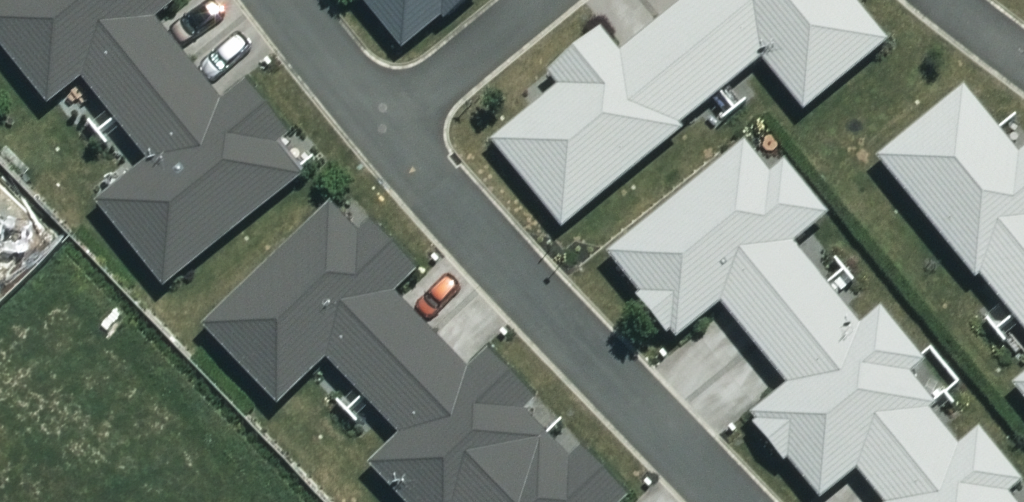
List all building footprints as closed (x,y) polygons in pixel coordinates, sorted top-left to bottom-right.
[(185,66),(150,22),(171,6),(166,0),(3,0),(0,2),(0,54),(43,109),(78,82),(110,124),(185,66)] [(399,53),(437,22),(440,25),(471,0),(355,0),(399,53)] [(718,95),(756,63),(800,117),(886,46),(848,0),(685,0),(658,22),(718,95)] [(486,145),(556,232),(680,134),(676,129),(718,95),(658,22),(615,57),(596,35),(543,77),(554,91),(486,145)] [(90,206),(158,291),(298,180),(272,148),(284,138),(242,86),(217,106),(185,66),(110,124),(143,165),(90,206)] [(1008,322),(1023,309),(1023,154),(1016,161),(960,93),(873,163),(970,283),(974,280),(1008,322)] [(718,308),(751,349),(823,290),(789,248),(824,220),(782,167),(767,179),(742,148),(604,259),(636,299),(631,303),(661,340),(665,337),(672,345),(718,308)] [(359,401),(428,336),(392,299),(414,278),(366,228),(355,239),(326,209),(197,331),(273,410),(322,363),(359,401)] [(853,476),(927,416),(933,411),(906,378),(921,365),(879,313),(857,330),(823,290),(751,349),(784,389),(746,419),(752,426),(748,429),(779,467),(783,464),(815,501),(822,501),(853,476)] [(1008,322),(1023,340),(1023,309),(1008,322)] [(394,501),(477,501),(542,439),(521,417),(534,406),(484,355),(465,374),(428,336),(359,401),(395,439),(363,470),(394,501)] [(1010,388),(1023,404),(1023,376),(1010,388)] [(853,476),(874,501),(1007,501),(1005,500),(1021,488),(977,433),(955,450),(927,416),(853,476)] [(626,501),(577,451),(565,463),(542,439),(477,501),(626,501)]
